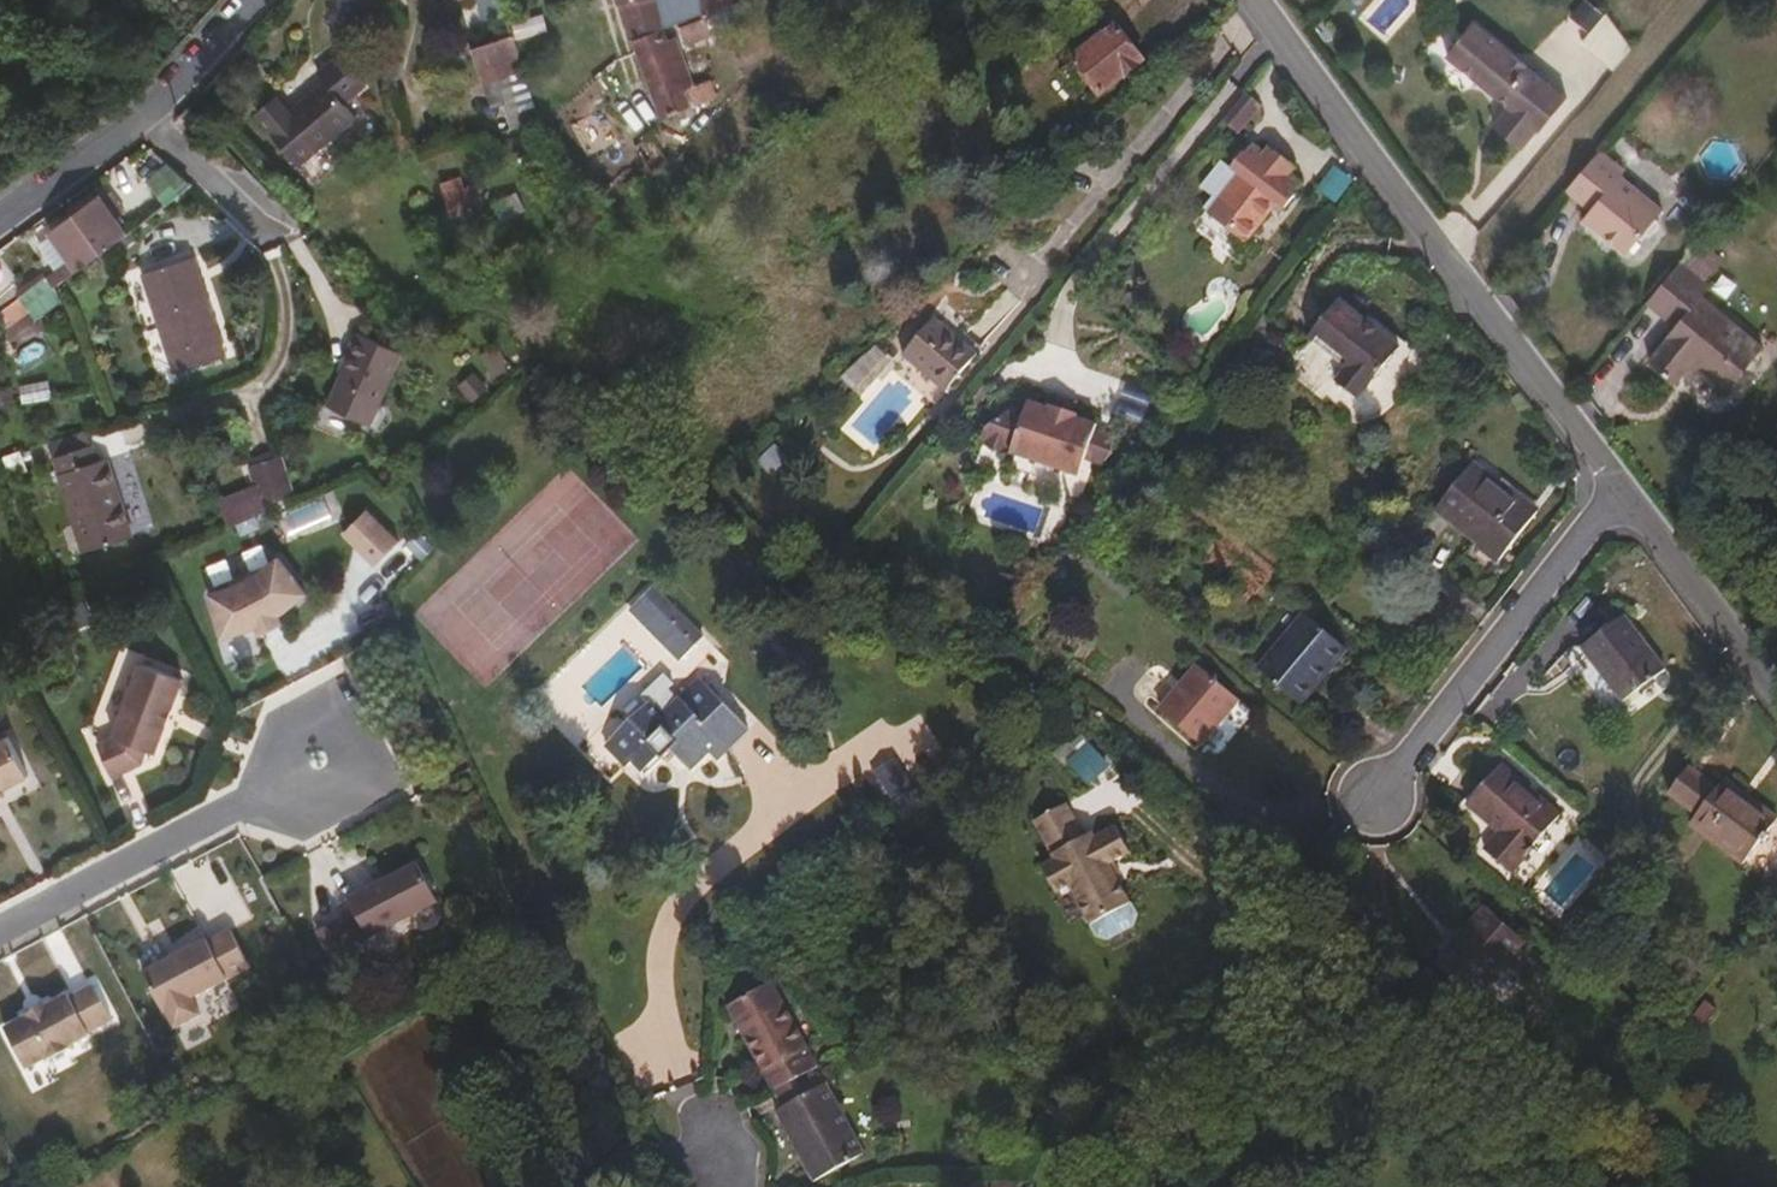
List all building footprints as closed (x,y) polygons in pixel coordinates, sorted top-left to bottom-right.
[(409,21),(411,7),(404,0),(389,0),(409,21)] [(501,0),(488,0),(490,5),(494,17),(505,13),(501,0)] [(655,0),(634,0),(619,1),(634,40),(664,31),(666,29),(655,0)] [(666,29),(701,16),(704,20),(731,8),(731,0),(655,0),(666,29)] [(1570,15),(1590,32),(1582,42),(1614,69),(1637,42),(1586,0),(1583,0),(1570,15)] [(1563,91),(1469,13),(1443,46),(1504,98),(1488,117),(1517,141),(1533,122),(1536,124),(1563,91)] [(1141,59),(1116,26),(1073,58),(1101,92),(1141,59)] [(512,37),(509,28),(492,34),(495,42),(512,37)] [(692,84),(675,38),(674,37),(667,39),(664,31),(634,40),(662,117),(664,119),(691,106),(686,90),(692,86),(692,84)] [(528,93),(512,37),(495,42),(460,54),(463,66),(471,89),(476,88),(484,110),(492,110),(500,135),(537,122),(528,93)] [(463,66),(460,54),(451,57),(455,69),(463,66)] [(296,169),(352,120),(340,108),(363,88),(337,59),(314,79),(322,87),(286,118),(272,102),(254,117),(267,132),(267,136),(296,169)] [(1236,133),(1260,105),(1245,92),(1221,120),(1236,133)] [(677,162),(656,133),(627,151),(649,180),(677,162)] [(1246,242),(1276,204),(1285,210),(1295,197),(1296,195),(1294,193),(1301,184),(1288,174),(1262,153),(1254,147),(1247,156),(1244,153),(1233,169),(1243,177),(1199,232),(1241,264),(1253,247),(1246,242)] [(1294,167),(1267,147),(1262,153),(1288,174),(1294,167)] [(1623,251),(1661,208),(1619,173),(1623,168),(1598,147),(1565,186),(1580,199),(1589,187),(1599,195),(1589,206),(1581,216),(1623,251)] [(464,174),(439,182),(450,212),(474,203),(464,174)] [(1589,206),(1599,195),(1589,187),(1580,199),(1589,206)] [(115,241),(126,232),(116,219),(122,213),(123,211),(109,194),(102,198),(99,197),(49,234),(54,240),(70,259),(56,271),(45,279),(52,287),(55,286),(115,241)] [(56,271),(70,259),(54,240),(40,251),(56,271)] [(8,243),(0,248),(0,286),(3,293),(27,283),(8,243)] [(227,349),(195,253),(146,268),(177,365),(227,349)] [(1757,353),(1696,301),(1702,291),(1673,267),(1639,308),(1667,331),(1657,343),(1658,346),(1642,366),(1668,388),(1684,368),(1688,362),(1698,370),(1695,375),(1720,397),(1757,353)] [(40,319),(61,301),(55,286),(52,287),(45,279),(22,297),(26,302),(34,311),(40,319)] [(1372,384),(1402,346),(1341,297),(1310,335),(1348,365),(1347,368),(1338,380),(1359,397),(1370,383),(1372,384)] [(21,322),(34,311),(26,302),(13,314),(21,322)] [(934,389),(970,353),(931,314),(895,350),(934,389)] [(350,369),(368,333),(358,327),(340,363),(344,366),(350,369)] [(367,421),(402,350),(368,333),(350,369),(344,366),(326,400),(367,421)] [(38,338),(18,353),(28,367),(49,352),(38,338)] [(868,351),(841,380),(860,398),(887,369),(868,351)] [(1698,370),(1688,362),(1684,368),(1695,375),(1698,370)] [(470,402),(486,391),(474,373),(458,383),(470,402)] [(20,385),(22,403),(51,399),(49,381),(20,385)] [(11,395),(0,398),(0,410),(13,407),(11,395)] [(1019,410),(1023,399),(1009,395),(975,416),(980,423),(1005,406),(1019,410)] [(1079,457),(1089,429),(1091,423),(1057,411),(1057,406),(1053,404),(1045,402),(1041,405),(1023,399),(1019,410),(1005,406),(980,423),(976,435),(989,445),(1006,446),(1005,451),(1073,475),(1075,472),(1079,457)] [(1106,450),(1106,436),(1089,429),(1079,457),(1097,462),(1106,450)] [(132,538),(106,460),(95,464),(89,448),(52,459),(84,555),(132,538)] [(10,476),(27,473),(22,452),(5,455),(10,476)] [(297,493),(283,455),(253,466),(260,485),(219,500),(229,527),(275,510),(272,502),(297,493)] [(1492,566),(1537,510),(1471,457),(1426,513),(1492,566)] [(407,540),(373,508),(348,534),(382,566),(407,540)] [(266,546),(244,555),(251,571),(272,563),(266,546)] [(292,613),(315,593),(287,558),(267,575),(258,572),(246,579),(243,586),(219,594),(231,637),(266,626),(270,634),(292,623),(286,614),(292,613)] [(656,583),(629,609),(679,664),(707,639),(656,583)] [(69,632),(96,623),(88,599),(61,608),(69,632)] [(1301,698),(1349,643),(1307,607),(1259,662),(1301,698)] [(1667,676),(1625,617),(1581,648),(1622,708),(1667,676)] [(1197,746),(1236,698),(1192,662),(1153,710),(1197,746)] [(161,752),(189,678),(147,663),(118,736),(103,744),(118,777),(148,763),(152,749),(161,752)] [(715,760),(746,729),(696,680),(660,717),(643,698),(598,744),(624,769),(629,763),(645,777),(668,752),(689,772),(708,752),(715,760)] [(917,708),(859,743),(900,811),(958,775),(917,708)] [(7,737),(0,740),(0,795),(6,792),(3,790),(28,777),(7,737)] [(1068,762),(1089,786),(1111,767),(1090,743),(1068,762)] [(1557,816),(1497,763),(1461,805),(1496,837),(1480,853),(1507,876),(1557,816)] [(1770,829),(1736,802),(1741,794),(1725,782),(1715,794),(1686,772),(1666,798),(1695,820),(1689,829),(1741,868),(1770,829)] [(1776,822),(1741,794),(1736,802),(1770,829),(1776,822)] [(1122,906),(1109,879),(1101,866),(1106,863),(1114,859),(1123,855),(1108,827),(1088,839),(1085,833),(1076,838),(1059,803),(1027,820),(1047,859),(1033,867),(1048,894),(1061,886),(1082,926),(1122,906)] [(373,933),(441,896),(422,859),(353,894),(363,912),(347,920),(344,915),(324,925),(348,974),(369,964),(355,937),(371,929),(373,933)] [(1469,999),(1521,945),(1484,909),(1459,935),(1462,940),(1436,967),(1469,999)] [(199,992),(257,962),(237,925),(216,936),(214,934),(152,967),(173,1006),(176,1004),(185,1021),(208,1008),(199,992)] [(96,1031),(95,1029),(120,1017),(103,982),(79,994),(77,991),(56,1001),(54,998),(32,1009),(34,1012),(11,1022),(31,1062),(53,1052),(55,1054),(76,1045),(74,1042),(96,1031)] [(824,1068),(777,983),(733,1006),(779,1092),(810,1075),(824,1068)] [(871,1154),(833,1085),(830,1085),(820,1090),(810,1075),(779,1092),(787,1106),(778,1111),(816,1180),(819,1182),(871,1154)]
